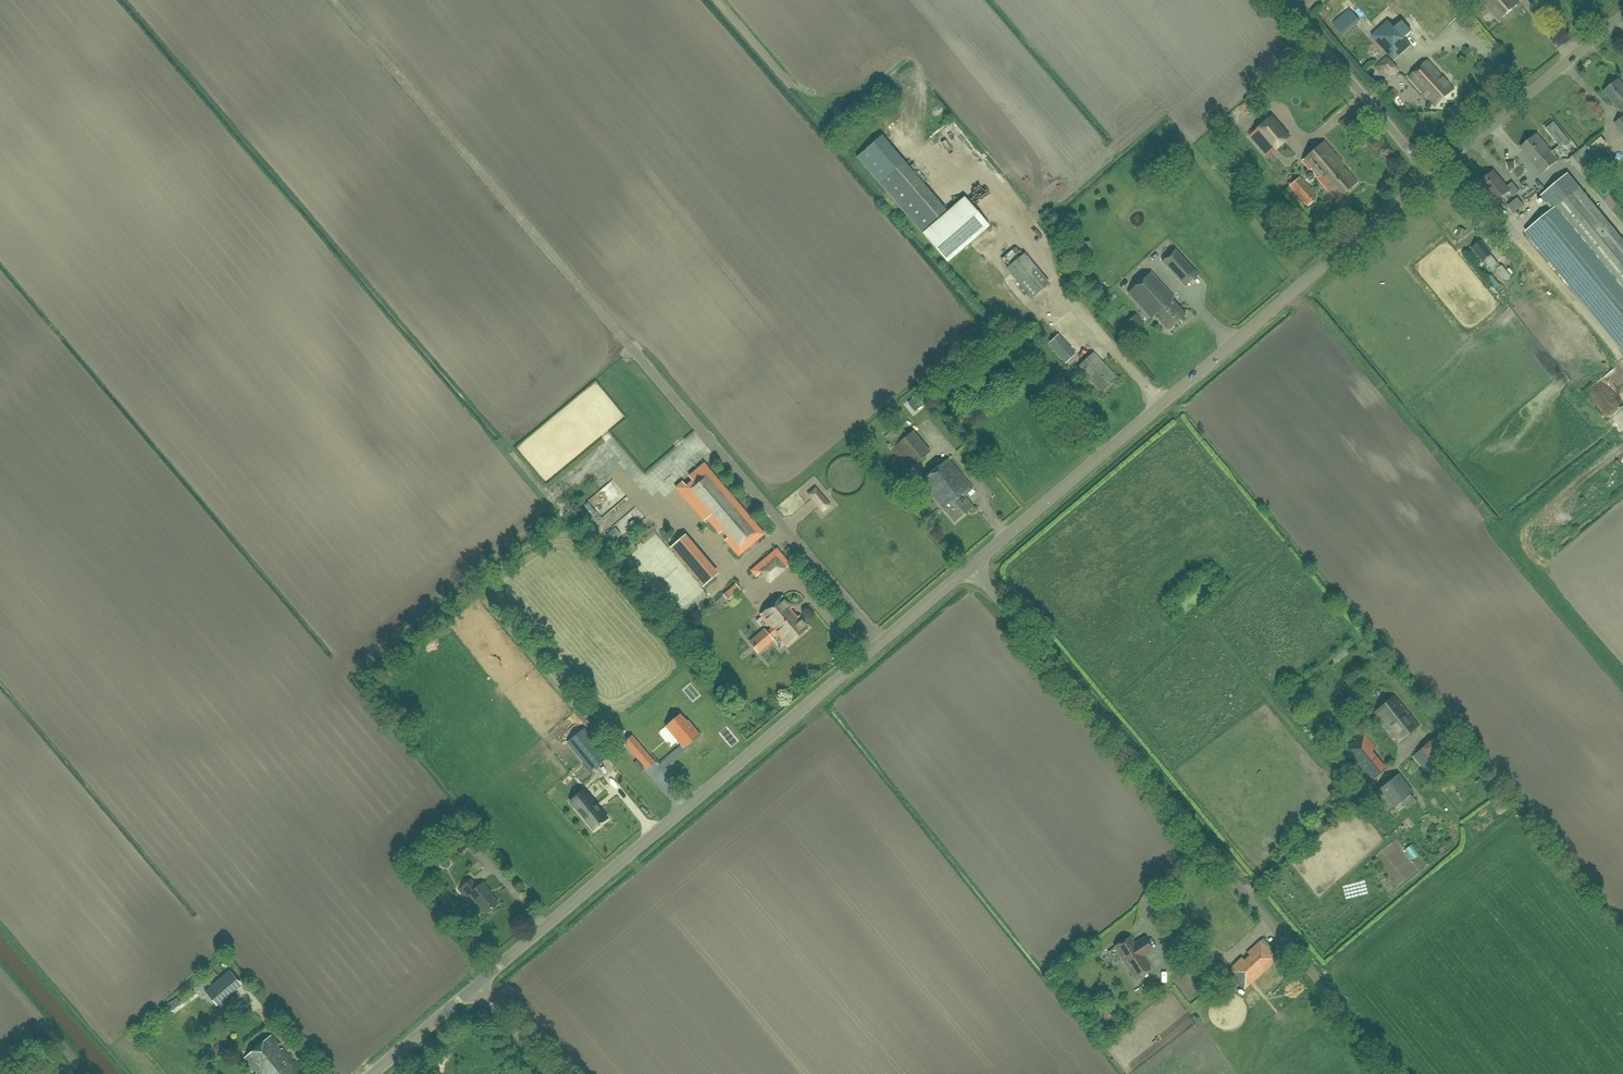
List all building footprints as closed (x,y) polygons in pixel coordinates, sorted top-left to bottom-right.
[(1518,4),(1515,0),(1483,0),(1500,20),(1518,4)] [(1343,36),(1360,21),(1352,12),(1335,26),(1343,36)] [(1398,24),(1405,36),(1412,31),(1405,20),(1398,24)] [(1394,61),(1410,46),(1388,21),(1372,36),(1394,61)] [(1388,80),(1398,71),(1387,58),(1376,67),(1388,80)] [(1436,107),(1454,90),(1427,61),(1409,78),(1436,107)] [(1618,81),(1603,93),(1619,112),(1622,109),(1622,87),(1618,81)] [(1393,90),(1388,94),(1393,101),(1398,96),(1393,90)] [(1614,125),(1622,136),(1622,117),(1614,125)] [(1265,157),(1285,141),(1268,121),(1249,137),(1265,157)] [(1558,128),(1550,135),(1562,150),(1571,143),(1558,128)] [(1541,174),(1558,160),(1536,135),(1520,149),(1541,174)] [(1336,200),(1356,183),(1342,167),(1341,161),(1323,141),(1302,160),(1336,200)] [(1494,142),(1481,150),(1489,162),(1501,154),(1494,142)] [(1597,171),(1579,151),(1569,160),(1587,181),(1597,171)] [(1513,197),(1519,192),(1512,183),(1506,188),(1493,172),(1480,184),(1495,202),(1508,191),(1513,197)] [(1311,192),(1299,178),(1288,187),(1307,207),(1316,199),(1310,193),(1311,192)] [(1579,188),(1571,195),(1559,181),(1541,197),(1552,210),(1527,231),(1622,348),(1622,241),(1579,188)] [(1522,194),(1526,200),(1539,191),(1535,185),(1522,194)] [(989,227),(965,199),(923,235),(947,263),(989,227)] [(1518,199),(1508,207),(1514,214),(1524,206),(1518,199)] [(1463,239),(1466,231),(1458,228),(1455,236),(1463,239)] [(1492,255),(1480,241),(1472,248),(1483,262),(1492,255)] [(1162,262),(1177,278),(1185,287),(1197,275),(1175,250),(1162,262)] [(1048,285),(1023,255),(1006,269),(1031,299),(1048,285)] [(989,279),(1000,276),(995,262),(985,265),(989,279)] [(1167,332),(1185,315),(1172,301),(1174,298),(1150,273),(1129,292),(1153,317),(1153,316),(1167,332)] [(1065,364),(1076,354),(1058,335),(1047,345),(1065,364)] [(1101,392),(1116,379),(1093,353),(1078,367),(1101,392)] [(1603,373),(1613,364),(1608,358),(1598,367),(1603,373)] [(1611,370),(1604,374),(1608,381),(1614,377),(1611,370)] [(1056,394),(1063,388),(1053,375),(1045,382),(1056,394)] [(1076,402),(1083,396),(1076,389),(1070,395),(1076,402)] [(1065,412),(1070,408),(1064,401),(1059,405),(1065,412)] [(886,440),(893,449),(908,436),(901,428),(886,440)] [(954,523),(973,507),(964,496),(973,488),(948,459),(920,482),(954,523)] [(706,519),(719,534),(722,531),(728,538),(725,541),(738,556),(764,534),(704,464),(703,464),(706,467),(691,479),(693,482),(686,487),(682,482),(675,488),(704,521),(706,519)] [(614,509),(628,497),(614,481),(600,494),(606,500),(598,507),(603,513),(611,505),(614,509)] [(823,511),(829,506),(815,490),(809,495),(823,511)] [(624,520),(618,527),(626,534),(632,527),(624,520)] [(611,543),(624,536),(617,525),(605,532),(611,543)] [(670,549),(702,587),(715,576),(683,538),(670,549)] [(790,565),(776,549),(751,571),(756,577),(761,573),(769,583),(790,565)] [(740,590),(736,585),(725,594),(730,600),(740,590)] [(782,597),(761,615),(773,629),(766,634),(765,632),(758,638),(764,646),(771,640),(769,638),(776,632),(787,646),(808,628),(799,617),(795,620),(788,611),(791,608),(782,597)] [(1398,743),(1418,726),(1394,696),(1374,712),(1398,743)] [(678,729),(671,735),(681,746),(685,743),(687,746),(700,735),(688,720),(686,722),(680,714),(671,722),(678,729)] [(570,740),(594,770),(608,758),(584,729),(570,740)] [(1368,781),(1384,768),(1371,752),(1376,749),(1363,733),(1343,749),(1368,781)] [(632,734),(624,741),(646,769),(655,762),(632,734)] [(1451,752),(1437,735),(1411,757),(1425,774),(1451,752)] [(1388,812),(1412,792),(1398,774),(1373,794),(1388,812)] [(570,802),(575,807),(594,830),(599,825),(600,826),(602,824),(607,819),(600,810),(596,806),(597,805),(596,805),(584,791),(575,797),(570,802)] [(460,853),(473,841),(465,831),(451,843),(460,853)] [(445,869),(449,867),(451,863),(449,860),(446,858),(442,859),(440,863),(441,867),(445,869)] [(484,915),(497,904),(487,892),(489,891),(483,883),(476,888),(470,881),(459,891),(466,899),(469,897),(484,915)] [(1136,951),(1148,944),(1144,938),(1138,942),(1139,943),(1135,946),(1130,938),(1115,947),(1127,966),(1134,962),(1136,951)] [(1243,990),(1277,958),(1260,941),(1246,953),(1250,957),(1245,963),(1241,958),(1227,972),(1243,990)] [(1134,962),(1127,966),(1135,979),(1150,969),(1141,955),(1145,953),(1145,954),(1152,950),(1148,944),(1136,951),(1134,962)] [(1205,976),(1217,970),(1207,954),(1196,961),(1205,976)] [(221,967),(208,978),(213,984),(226,973),(221,967)] [(239,983),(229,971),(205,992),(215,1003),(239,983)] [(1116,1027),(1115,1014),(1103,1014),(1104,1028),(1116,1027)] [(257,1073),(274,1061),(277,1065),(288,1056),(271,1036),(244,1058),(257,1073)] [(257,1073),(303,1073),(288,1056),(277,1065),(274,1061),(257,1073)]
